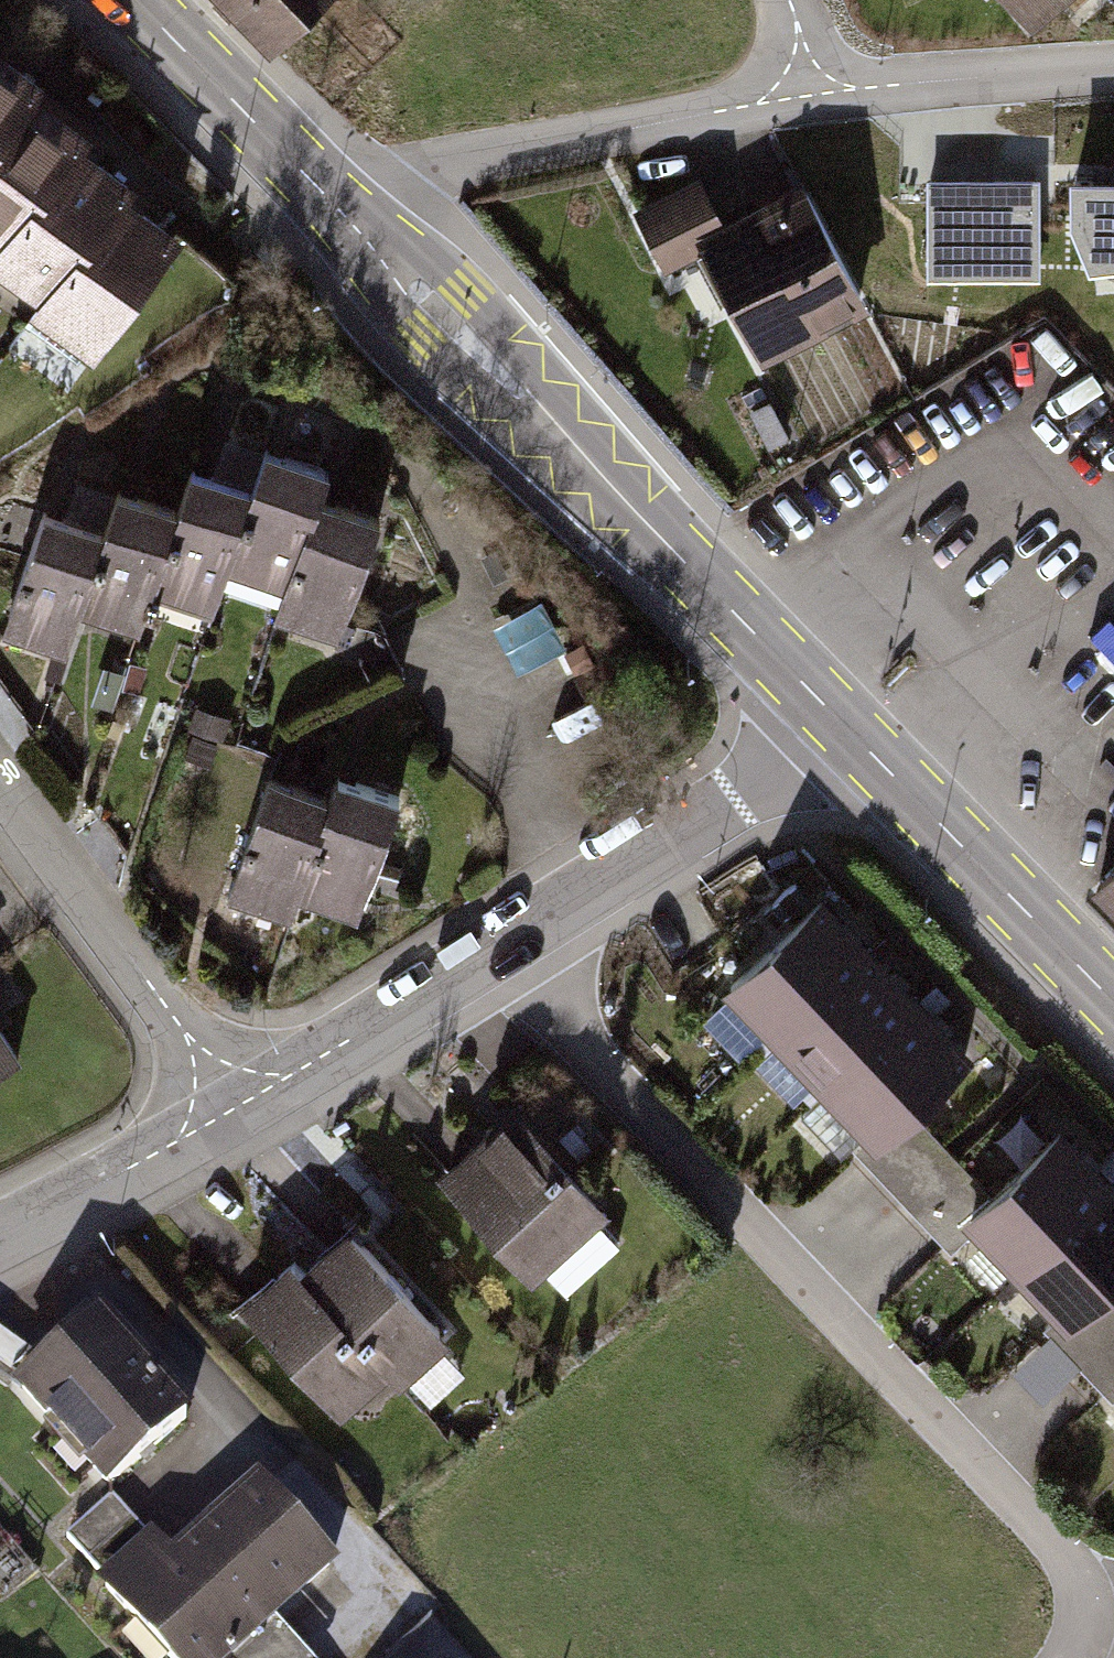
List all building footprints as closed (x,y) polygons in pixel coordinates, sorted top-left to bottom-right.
[(281,37),(318,0),(244,0),(281,37)] [(1037,20),(1061,0),(1020,0),(1037,20)] [(0,56),(0,145),(43,87),(0,56)] [(35,99),(0,147),(0,252),(3,253),(87,137),(35,99)] [(78,151),(0,258),(0,272),(46,305),(131,189),(78,151)] [(1074,179),(1074,222),(1090,263),(1113,260),(1113,179),(1074,179)] [(1038,182),(930,182),(930,243),(1038,243),(1038,182)] [(694,185),(642,212),(672,267),(711,246),(770,358),(867,307),(807,194),(723,239),(694,185)] [(177,238),(124,200),(39,316),(92,354),(177,238)] [(332,480),(271,458),(230,574),(292,596),(332,480)] [(256,501),(194,480),(154,596),(215,617),(256,501)] [(181,518),(119,497),(79,613),(140,634),(181,518)] [(385,526),(324,505),(283,621),(345,642),(385,526)] [(105,538),(43,516),(3,632),(64,653),(105,538)] [(544,602),(497,628),(520,670),(567,644),(544,602)] [(217,781),(195,774),(192,786),(214,793),(217,781)] [(335,805),(274,784),(264,812),(234,900),(295,921),(335,805)] [(405,806),(343,785),(303,900),(364,922),(405,806)] [(1091,886),(1113,910),(1113,864),(1091,886)] [(401,870),(386,865),(380,885),(395,889),(401,870)] [(871,957),(824,907),(733,993),(735,996),(707,1023),(744,1062),(757,1049),(766,1057),(871,957)] [(919,1008),(872,958),(781,1044),(820,1084),(805,1099),(813,1108),(919,1008)] [(967,1058),(919,1008),(829,1094),(868,1135),(852,1149),(861,1158),(911,1110),(967,1058)] [(16,1062),(0,1038),(0,1072),(16,1062)] [(953,1154),(911,1110),(861,1158),(903,1202),(953,1154)] [(497,1131),(444,1179),(537,1280),(546,1272),(568,1296),(623,1247),(601,1223),(608,1217),(527,1129),(510,1145),(497,1131)] [(1019,1272),(1109,1186),(1062,1137),(956,1237),(965,1246),(980,1231),(1019,1272)] [(996,1199),(953,1155),(903,1202),(946,1246),(996,1199)] [(1110,1187),(1019,1272),(1058,1313),(1042,1328),(1051,1337),(1100,1291),(1113,1278),(1113,1191),(1110,1187)] [(353,1238),(306,1279),(400,1386),(447,1346),(353,1238)] [(295,1267),(248,1308),(342,1416),(389,1375),(295,1267)] [(1100,1291),(1012,1375),(1038,1404),(1078,1366),(1113,1332),(1113,1305),(1100,1291)] [(105,1327),(24,1399),(107,1493),(189,1421),(105,1327)] [(1078,1366),(1107,1396),(1113,1389),(1113,1332),(1078,1366)] [(67,1541),(108,1586),(103,1591),(163,1657),(308,1657),(280,1627),(337,1575),(260,1491),(207,1539),(212,1544),(179,1574),(112,1500),(67,1541)]
